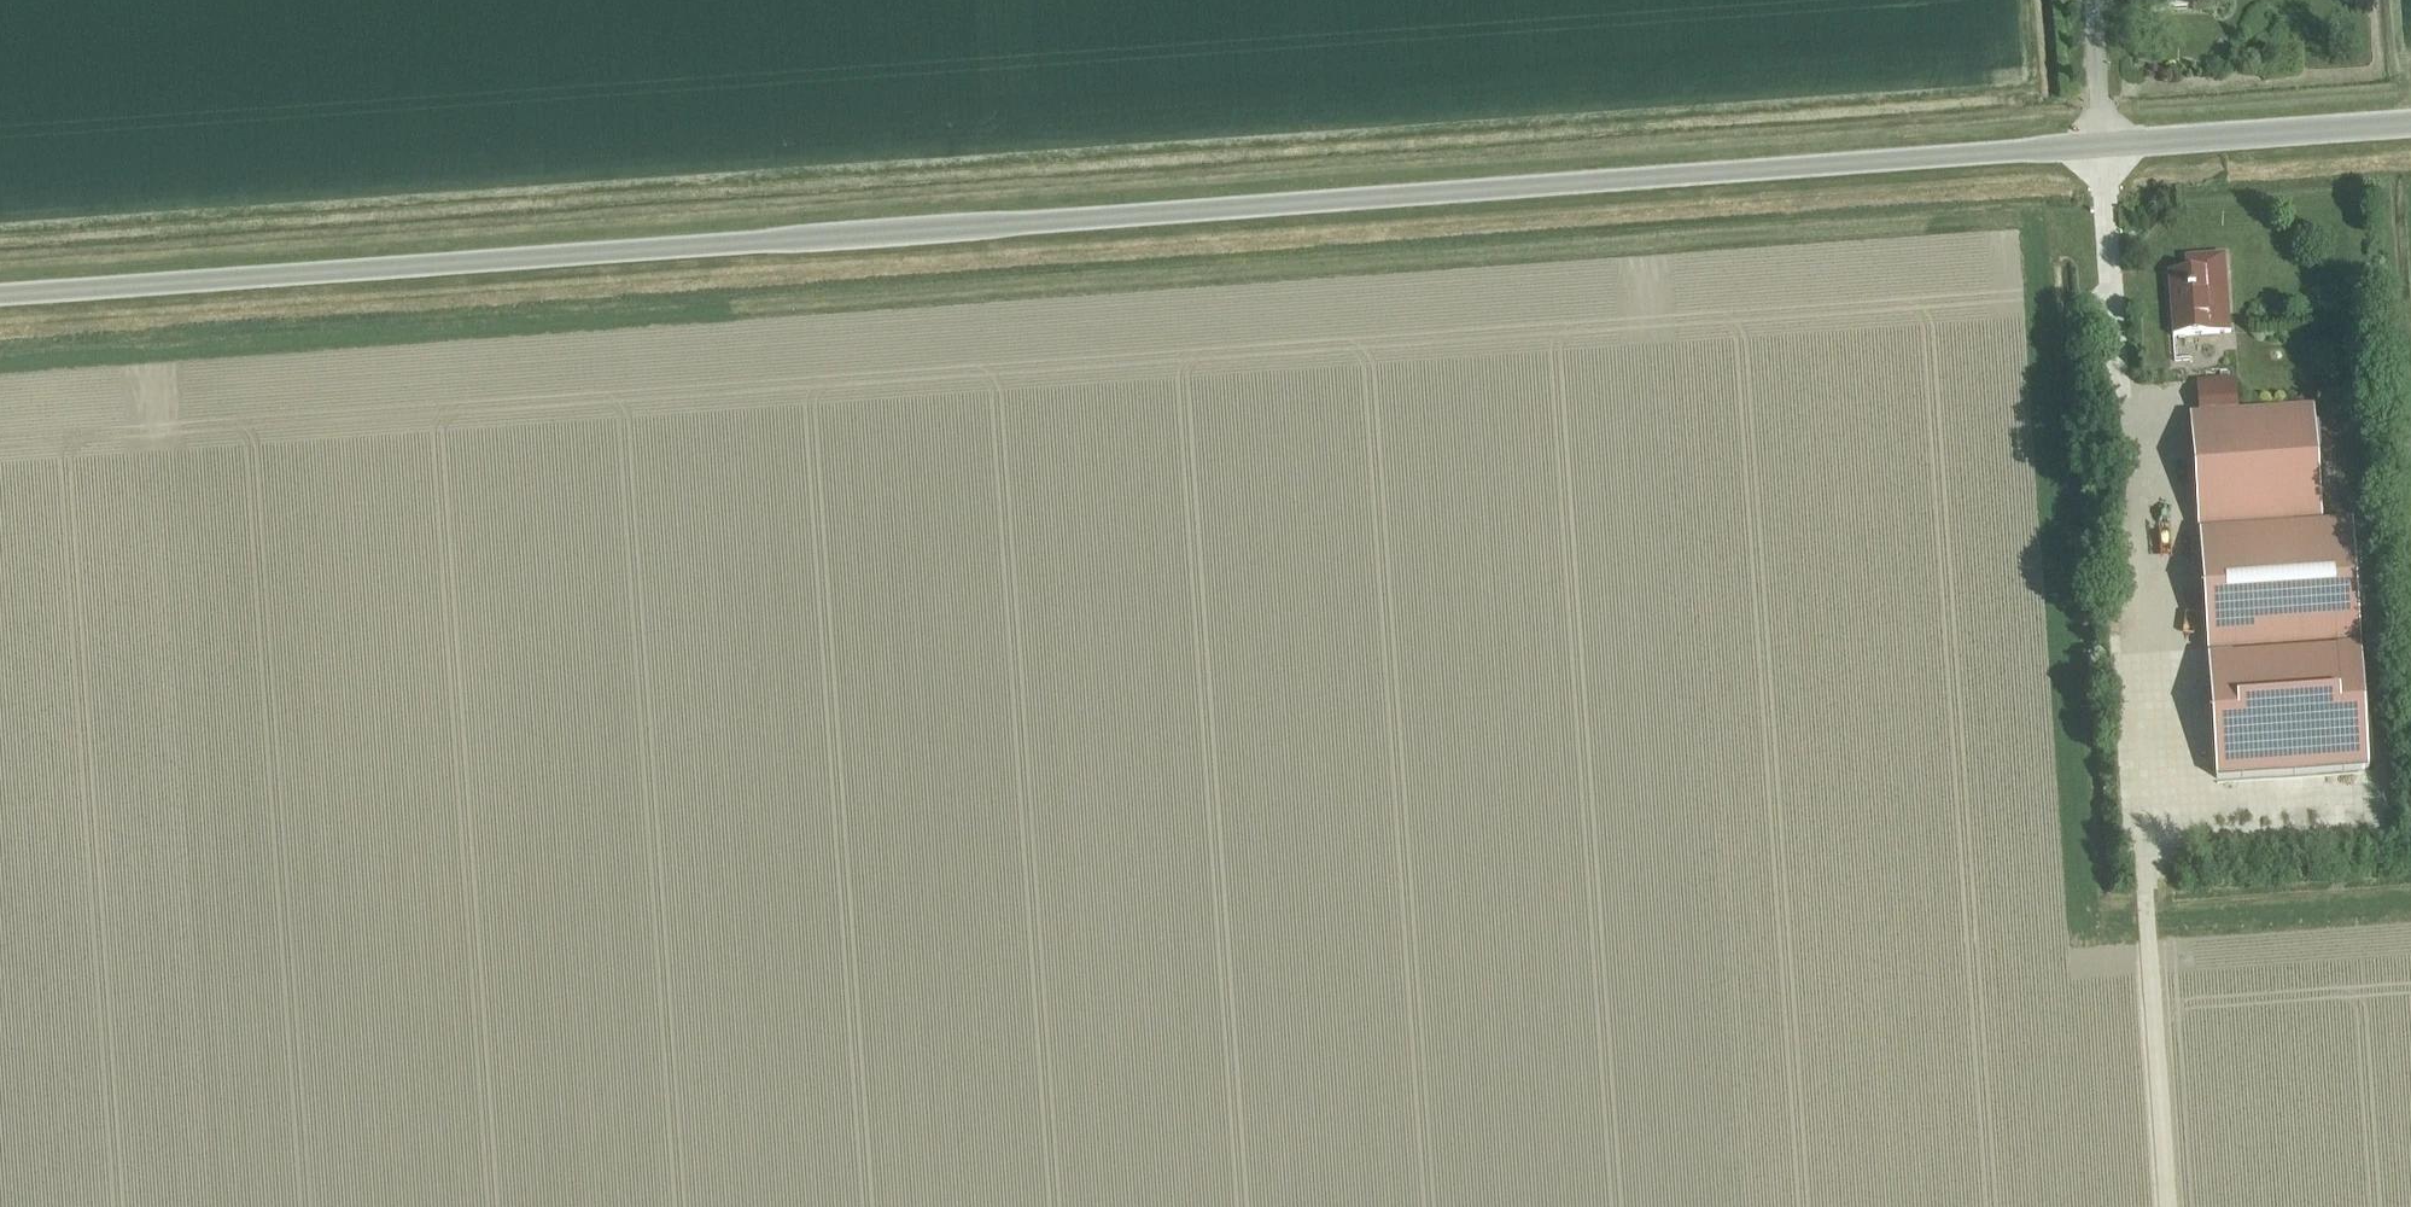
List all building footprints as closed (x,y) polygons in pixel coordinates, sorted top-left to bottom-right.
[(2191,8),(2191,0),(2148,0),(2148,11),(2191,8)] [(2171,336),(2229,332),(2223,254),(2184,256),(2185,271),(2166,272),(2171,336)] [(2199,414),(2235,411),(2232,379),(2196,382),(2199,414)] [(2310,405),(2235,411),(2199,414),(2190,415),(2199,526),(2318,516),(2310,405)] [(2209,651),(2360,639),(2351,519),(2199,531),(2209,651)] [(2369,768),(2360,642),(2208,653),(2216,778),(2369,768)]
